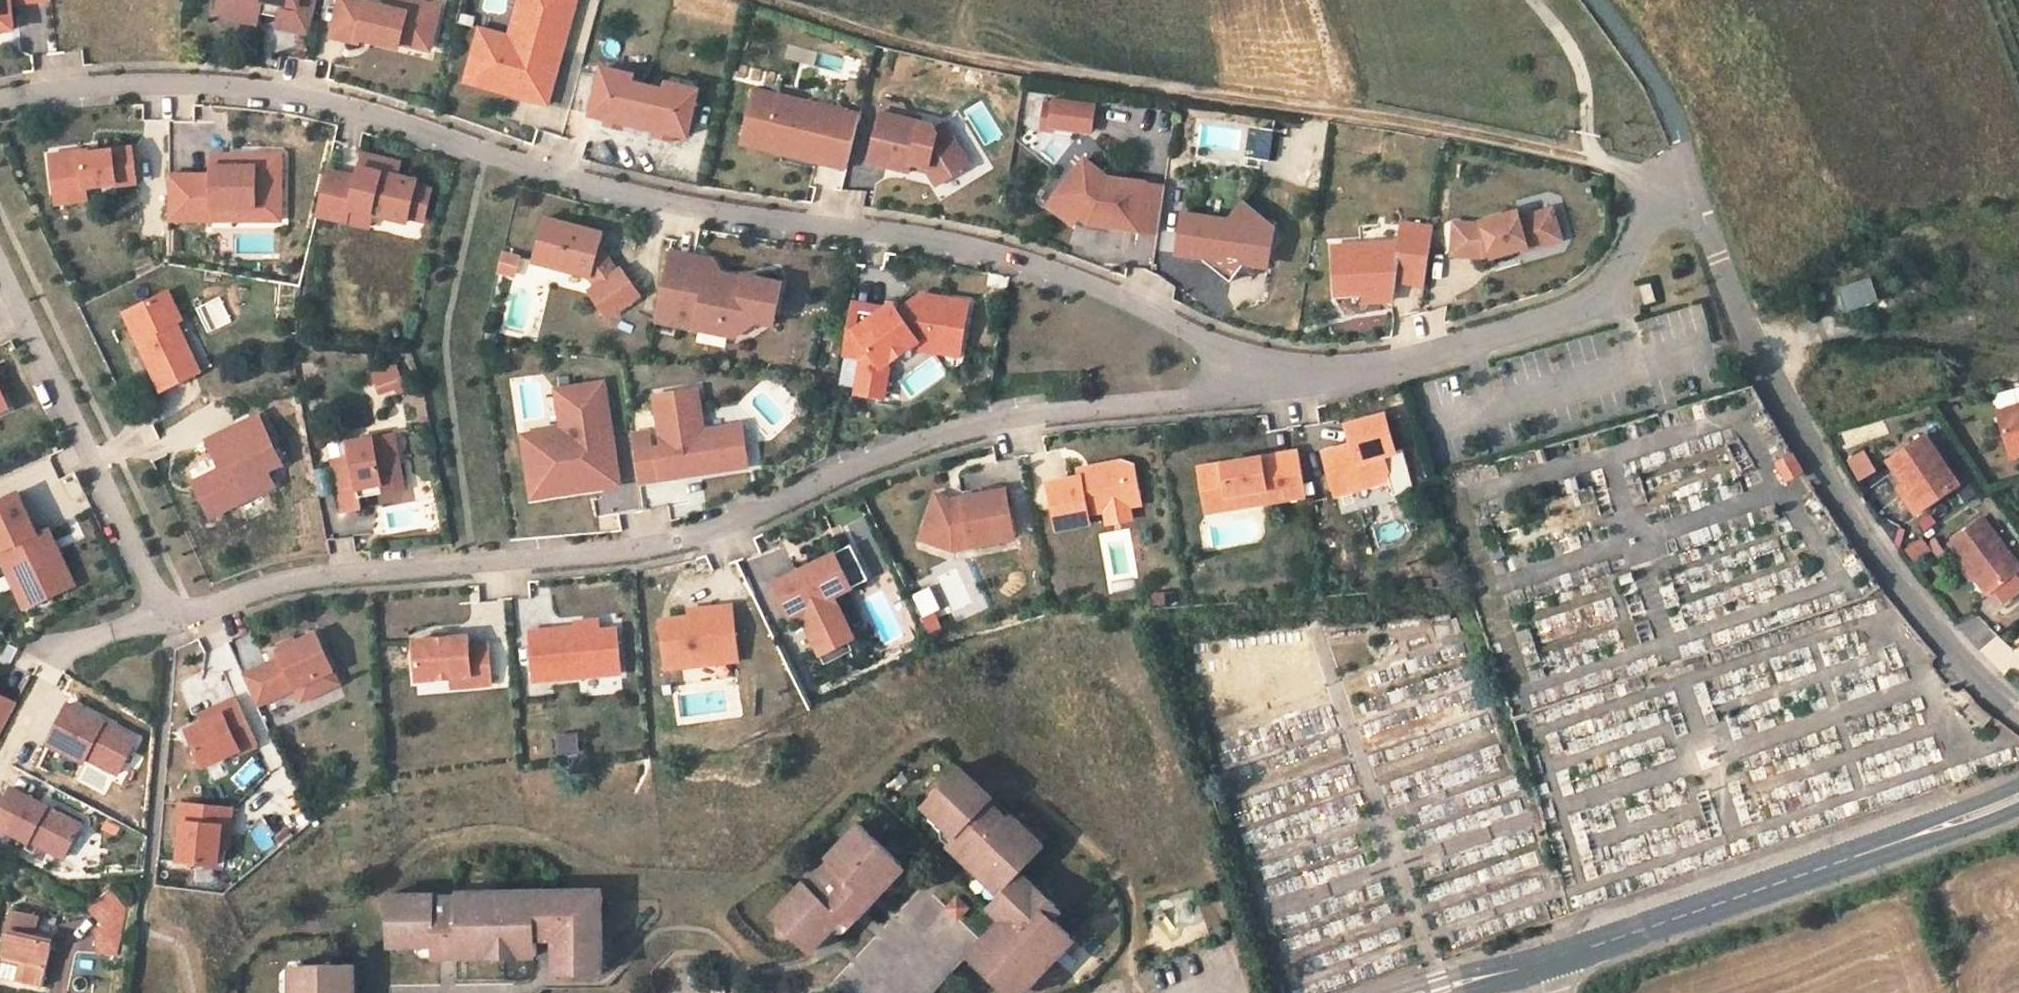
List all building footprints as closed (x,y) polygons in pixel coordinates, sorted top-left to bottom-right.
[(23,0),(0,0),(0,29),(0,27),(9,26),(9,28),(14,27),(11,2),(23,0)] [(218,11),(260,19),(262,9),(263,3),(280,6),(281,0),(220,0),(218,11)] [(293,26),(298,2),(285,0),(281,0),(280,6),(279,12),(277,23),(293,26)] [(298,2),(293,26),(311,30),(317,0),(285,0),(298,2)] [(441,14),(411,5),(409,13),(396,8),(368,0),(343,0),(333,32),(359,40),(360,35),(387,44),(388,39),(401,42),(429,51),(441,14)] [(409,13),(411,5),(441,14),(442,9),(412,0),(398,0),(398,1),(396,8),(409,13)] [(544,105),(560,41),(551,38),(558,10),(567,13),(570,0),(523,0),(513,40),(522,42),(519,54),(470,42),(460,84),(508,96),(510,92),(517,94),(516,99),(544,105)] [(474,30),(470,42),(519,54),(522,42),(513,40),(523,0),(513,0),(503,38),(474,30)] [(262,9),(279,12),(280,6),(263,3),(262,9)] [(551,38),(560,41),(567,13),(558,10),(551,38)] [(388,39),(387,44),(399,47),(401,42),(388,39)] [(598,68),(596,75),(629,82),(631,75),(598,68)] [(629,82),(596,75),(588,115),(605,118),(618,121),(621,121),(621,118),(637,121),(644,85),(629,82)] [(661,81),(660,88),(692,95),(694,87),(661,81)] [(660,88),(644,85),(637,121),(652,124),(651,128),(655,128),(668,131),(684,134),(692,95),(660,88)] [(780,94),(754,88),(741,143),(781,153),(783,146),(813,153),(811,160),(846,168),(855,130),(838,126),(842,109),(807,101),(804,111),(777,105),(780,94)] [(807,101),(780,94),(777,105),(804,111),(807,101)] [(880,111),(907,118),(908,112),(903,100),(884,96),(880,111)] [(1051,122),(1091,127),(1094,103),(1054,97),(1053,102),(1051,122)] [(1051,122),(1053,102),(1045,101),(1042,121),(1051,122)] [(838,126),(855,130),(859,114),(842,109),(838,126)] [(880,111),(868,161),(909,171),(911,162),(928,166),(927,170),(936,185),(970,163),(960,148),(945,144),(934,127),(932,124),(907,118),(880,111)] [(605,118),(604,124),(616,127),(618,121),(605,118)] [(945,144),(960,148),(943,122),(934,127),(945,144)] [(655,128),(654,135),(666,137),(668,131),(655,128)] [(781,153),(811,160),(813,153),(783,146),(781,153)] [(115,184),(135,182),(131,147),(98,151),(80,153),(80,150),(49,154),(54,190),(85,185),(115,182),(115,184)] [(211,174),(168,174),(168,220),(211,220),(211,207),(254,207),(254,221),(279,221),(280,155),(255,155),(255,166),(230,166),(230,154),(211,154),(211,174)] [(230,154),(230,166),(255,166),(255,155),(230,154)] [(363,154),(360,166),(397,176),(400,162),(363,154)] [(1102,222),(1139,228),(1146,181),(1109,176),(1085,157),(1056,194),(1080,214),(1103,216),(1102,222)] [(355,188),(325,181),(317,214),(348,222),(351,208),(371,213),(406,222),(408,216),(415,186),(416,180),(397,176),(360,166),(357,177),(355,188)] [(357,177),(327,169),(325,181),(355,188),(357,177)] [(1146,181),(1139,228),(1159,231),(1165,184),(1146,181)] [(86,198),(85,185),(54,190),(55,202),(86,198)] [(415,186),(408,216),(423,219),(430,189),(415,186)] [(1080,214),(1056,194),(1050,202),(1074,221),(1077,218),(1102,222),(1103,216),(1080,214)] [(1205,213),(1184,211),(1179,250),(1187,252),(1203,254),(1211,261),(1230,278),(1235,273),(1245,261),(1260,243),(1275,225),(1245,200),(1230,217),(1226,221),(1204,218),(1205,213)] [(351,208),(348,222),(367,226),(371,213),(351,208)] [(1554,209),(1521,218),(1519,211),(1483,221),(1484,223),(1482,223),(1456,222),(1453,254),(1485,256),(1492,254),(1493,257),(1519,250),(1517,245),(1527,243),(1528,247),(1529,249),(1563,240),(1554,209)] [(603,233),(547,216),(536,254),(552,259),(551,264),(590,275),(597,285),(589,290),(607,317),(640,294),(622,268),(617,271),(599,245),(603,233)] [(1426,284),(1434,227),(1404,222),(1401,241),(1334,245),(1337,293),(1366,291),(1394,290),(1396,280),(1426,284)] [(617,271),(622,268),(602,237),(599,245),(617,271)] [(502,248),(495,270),(516,275),(522,253),(502,248)] [(778,305),(783,285),(744,276),(744,279),(723,275),(718,268),(708,275),(695,257),(670,252),(655,320),(695,329),(698,317),(732,324),(739,333),(757,322),(765,324),(770,303),(778,305)] [(1203,254),(1187,252),(1187,257),(1211,261),(1203,254)] [(713,261),(695,257),(708,275),(718,268),(713,261)] [(1262,263),(1245,261),(1235,273),(1253,274),(1262,263)] [(1842,310),(1875,298),(1867,276),(1834,286),(1842,310)] [(1636,285),(1640,303),(1655,300),(1651,282),(1636,285)] [(181,318),(167,290),(123,312),(163,390),(200,370),(184,339),(177,342),(169,325),(175,321),(181,318)] [(1366,301),(1393,300),(1394,290),(1366,291),(1366,301)] [(862,358),(856,394),(877,397),(882,368),(889,362),(890,354),(903,345),(910,346),(919,340),(961,347),(968,300),(920,294),(897,310),(885,308),(854,330),(846,329),(842,355),(862,358)] [(770,303),(765,324),(774,327),(778,305),(770,303)] [(698,317),(695,329),(733,337),(739,333),(732,324),(698,317)] [(177,342),(184,339),(175,321),(169,325),(177,342)] [(919,340),(910,346),(960,353),(961,347),(919,340)] [(877,397),(883,398),(889,362),(882,368),(877,397)] [(372,367),(376,393),(404,389),(400,363),(372,367)] [(603,383),(556,391),(563,431),(547,434),(551,454),(527,458),(532,485),(590,475),(593,489),(621,484),(603,383)] [(0,386),(0,411),(9,408),(0,386)] [(632,434),(635,456),(657,452),(662,479),(691,474),(690,467),(700,466),(702,472),(724,468),(722,457),(747,453),(742,422),(703,429),(696,387),(653,395),(662,446),(651,448),(648,431),(632,434)] [(2010,454),(2018,451),(2018,402),(1995,411),(2010,454)] [(1326,450),(1335,484),(1356,478),(1358,488),(1392,479),(1386,454),(1398,451),(1388,413),(1349,423),(1355,442),(1356,447),(1348,449),(1343,445),(1326,450)] [(527,458),(551,454),(547,434),(523,438),(527,458)] [(405,490),(395,436),(350,443),(352,457),(333,460),(342,512),(362,509),(360,498),(358,488),(381,485),(383,494),(405,490)] [(1887,464),(1895,472),(1924,509),(1957,481),(1922,436),(1887,464)] [(1308,493),(1300,448),(1199,467),(1208,512),(1232,507),(1229,494),(1267,487),(1269,500),(1308,493)] [(1865,448),(1846,457),(1857,480),(1877,470),(1865,448)] [(1804,470),(1791,451),(1777,461),(1789,480),(1804,470)] [(662,479),(657,452),(635,456),(640,483),(662,479)] [(722,457),(724,468),(749,464),(747,453),(722,457)] [(1049,480),(1058,527),(1090,520),(1088,511),(1105,508),(1106,508),(1109,497),(1127,504),(1128,503),(1140,502),(1132,462),(1120,459),(1088,465),(1089,473),(1049,480)] [(1080,474),(1089,473),(1088,465),(1078,467),(1080,474)] [(1916,515),(1924,509),(1895,472),(1890,477),(1899,489),(1897,492),(1916,515)] [(593,489),(590,475),(532,485),(535,500),(593,489)] [(1338,493),(1358,488),(1356,478),(1335,484),(1338,493)] [(360,498),(383,494),(381,485),(358,488),(360,498)] [(50,523),(36,529),(18,486),(0,494),(0,565),(18,608),(75,585),(50,523)] [(937,492),(924,527),(952,537),(953,548),(1016,536),(1007,487),(953,497),(937,492)] [(1229,494),(1232,507),(1269,500),(1267,487),(1229,494)] [(1106,508),(1105,508),(1108,521),(1131,516),(1128,503),(1127,504),(1109,497),(1106,508)] [(1993,589),(2015,573),(2018,570),(2018,565),(1984,518),(1950,543),(1987,593),(1993,589)] [(1882,536),(1900,543),(1906,528),(1888,521),(1882,536)] [(952,537),(924,527),(920,536),(953,548),(952,537)] [(1923,535),(1904,546),(1913,561),(1932,550),(1923,535)] [(801,612),(805,621),(818,625),(830,649),(856,636),(835,595),(869,578),(851,543),(817,560),(821,568),(804,576),(800,569),(773,582),(791,617),(801,612)] [(2015,573),(1993,589),(2003,604),(2018,592),(2018,579),(2015,573)] [(909,595),(920,617),(941,608),(930,585),(909,595)] [(662,620),(669,668),(739,659),(733,605),(714,607),(715,613),(662,620)] [(691,616),(715,613),(714,607),(691,610),(691,616)] [(592,632),(612,631),(611,621),(577,624),(577,629),(592,627),(592,632)] [(818,625),(805,621),(821,654),(830,649),(818,625)] [(532,632),(536,682),(623,675),(620,630),(612,631),(592,632),(592,627),(577,629),(532,632)] [(284,659),(245,677),(259,707),(279,697),(273,683),(291,675),(303,703),(334,688),(327,674),(334,671),(317,635),(280,651),(284,659)] [(474,684),(494,683),(492,644),(473,645),(472,635),(417,638),(419,678),(473,674),(474,684)] [(327,674),(334,688),(340,686),(334,671),(327,674)] [(474,684),(473,674),(454,676),(454,686),(474,684)] [(448,677),(416,679),(417,690),(448,689),(448,677)] [(18,704),(0,694),(0,738),(18,704)] [(42,741),(118,778),(139,734),(64,697),(42,741)] [(242,754),(259,747),(237,700),(221,708),(224,715),(189,732),(205,768),(241,752),(242,754)] [(1987,726),(1993,719),(1976,705),(1969,712),(1987,726)] [(558,751),(577,751),(578,732),(558,731),(558,751)] [(987,843),(970,826),(989,804),(990,802),(956,771),(928,801),(935,809),(928,817),(953,841),(947,849),(965,865),(991,889),(998,882),(1007,891),(1000,897),(987,910),(1001,923),(1007,931),(1017,920),(1033,935),(1012,958),(989,935),(980,944),(966,959),(1003,992),(1007,992),(1014,986),(1022,992),(1023,992),(1064,950),(1056,943),(1065,933),(1040,909),(1046,901),(1020,874),(1043,851),(1008,819),(1006,821),(987,843)] [(0,802),(0,829),(65,854),(80,816),(6,787),(0,802)] [(928,801),(920,809),(928,817),(935,809),(928,801)] [(989,804),(970,826),(987,843),(1006,821),(989,804)] [(231,827),(233,810),(182,805),(181,823),(184,824),(181,863),(215,866),(217,848),(219,827),(231,827)] [(844,842),(825,861),(845,880),(819,908),(814,903),(818,899),(802,885),(793,894),(779,908),(788,917),(781,926),(796,941),(808,953),(840,920),(849,928),(896,879),(888,870),(895,864),(860,826),(856,830),(844,842)] [(217,848),(230,849),(231,827),(219,827),(217,848)] [(845,880),(825,861),(802,885),(818,899),(814,903),(819,908),(845,880)] [(895,864),(888,870),(896,879),(903,872),(895,864)] [(991,889),(1000,897),(1007,891),(998,882),(991,889)] [(111,890),(89,910),(111,940),(115,942),(123,941),(124,908),(111,890)] [(434,907),(386,909),(387,948),(399,948),(399,958),(433,956),(434,968),(491,966),(491,956),(519,955),(519,964),(536,963),(536,950),(536,945),(535,931),(568,930),(568,949),(554,949),(555,980),(591,978),(591,967),(603,967),(599,908),(587,908),(587,898),(549,900),(455,906),(457,935),(436,936),(434,907)] [(455,906),(434,907),(436,936),(457,935),(455,906)] [(779,908),(771,917),(781,926),(788,917),(779,908)] [(37,917),(15,911),(5,957),(25,962),(21,982),(45,988),(55,943),(33,937),(37,917)] [(1001,923),(989,935),(1012,958),(1033,935),(1017,920),(1007,931),(1001,923)] [(535,931),(536,945),(554,944),(554,949),(568,949),(568,930),(535,931)] [(1065,933),(1056,943),(1064,950),(1073,940),(1065,933)] [(491,956),(491,966),(519,964),(519,955),(491,956)] [(603,967),(591,967),(591,978),(603,977),(603,967)] [(354,978),(340,978),(303,978),(302,988),(291,988),(291,992),(354,992),(354,978)] [(303,978),(292,978),(291,988),(302,988),(303,978)] [(712,986),(713,992),(726,992),(726,985),(712,986)]
